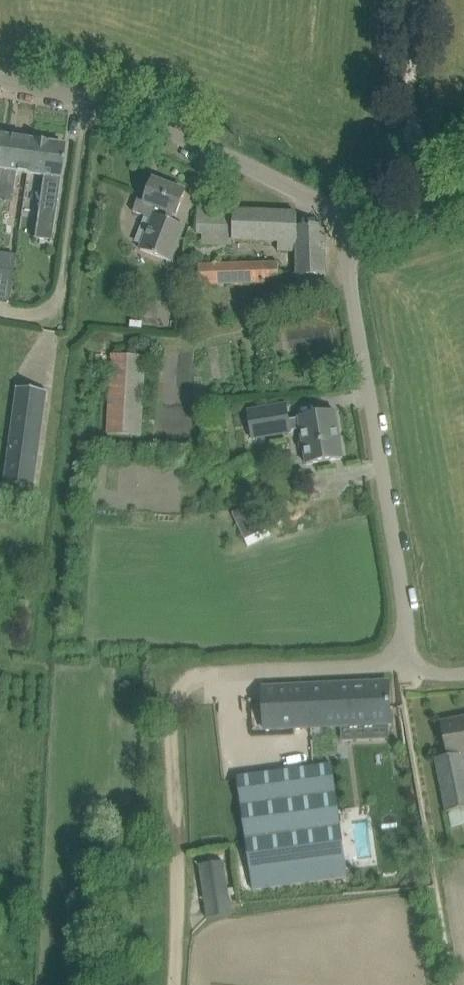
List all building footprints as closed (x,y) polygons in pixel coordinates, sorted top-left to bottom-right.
[(8,136),(0,191),(0,201),(4,201),(3,212),(9,213),(11,202),(12,202),(16,172),(28,174),(32,140),(8,136)] [(65,145),(32,140),(28,174),(44,176),(35,238),(52,240),(65,145)] [(139,250),(171,261),(185,226),(172,221),(174,216),(176,216),(186,191),(154,179),(148,195),(141,192),(134,211),(151,219),(139,250)] [(233,240),(279,242),(279,212),(199,208),(197,233),(233,234),(233,240)] [(279,212),(279,242),(278,250),(298,251),(299,275),(326,274),(325,227),(317,227),(298,228),(297,213),(279,212)] [(199,265),(199,285),(279,282),(279,262),(199,265)] [(9,304),(14,271),(0,269),(0,302),(9,304)] [(109,435),(141,437),(145,357),(113,354),(109,435)] [(47,391),(18,387),(5,484),(34,488),(47,391)] [(248,411),(253,439),(292,432),(292,431),(302,429),(307,464),(344,458),(336,410),(300,417),(300,418),(290,420),(287,404),(248,411)] [(261,513),(238,524),(249,547),(271,536),(261,513)] [(392,723),(392,719),(391,703),(390,683),(264,688),(265,729),(285,728),(392,723)] [(445,811),(463,807),(463,719),(443,723),(449,756),(435,759),(439,778),(445,811)] [(317,742),(239,751),(225,753),(242,889),(239,889),(241,903),(253,901),(387,881),(387,880),(419,875),(417,861),(385,865),(386,872),(376,874),(362,876),(359,847),(371,846),(369,820),(364,821),(360,774),(339,776),(343,823),(339,824),(335,776),(333,765),(320,767),(319,758),(331,756),(329,734),(317,735),(317,742)] [(202,864),(209,917),(233,914),(226,861),(202,864)]
